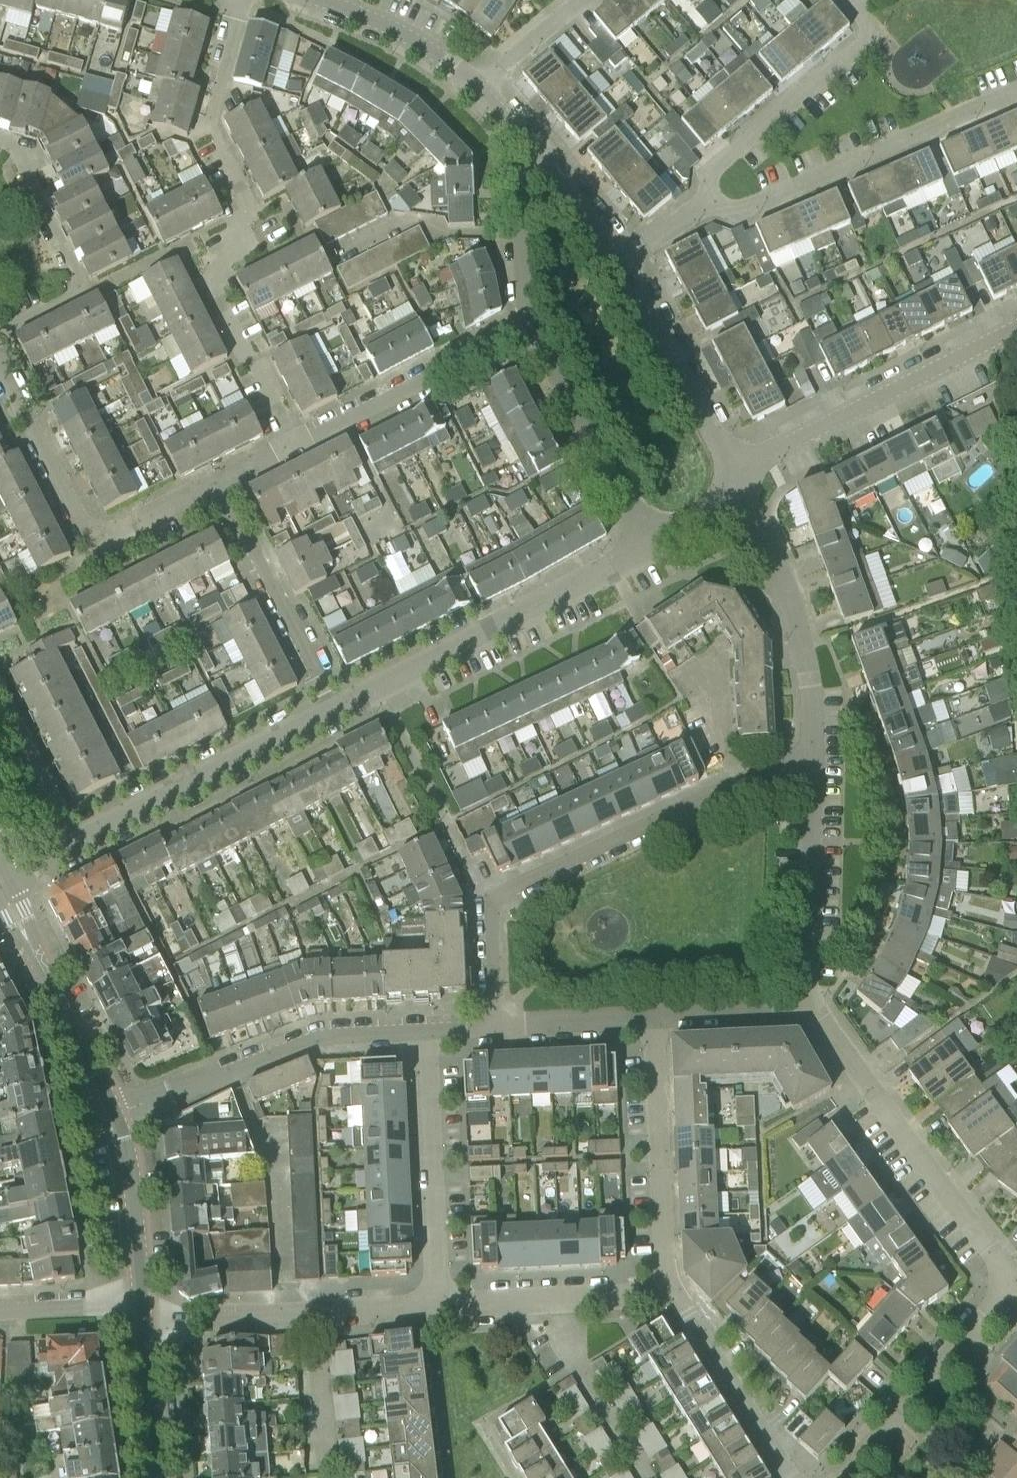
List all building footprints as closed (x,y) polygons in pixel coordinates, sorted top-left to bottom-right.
[(9,11),(12,0),(0,0),(0,9),(9,11)] [(35,9),(37,0),(12,0),(9,11),(32,18),(35,9)] [(55,15),(60,0),(37,0),(35,9),(55,15)] [(77,21),(83,0),(60,0),(55,15),(77,21)] [(98,27),(106,0),(83,0),(77,21),(98,27)] [(122,35),(132,0),(106,0),(98,27),(122,35)] [(457,11),(466,0),(441,0),(447,4),(446,7),(457,11)] [(492,0),(466,0),(457,11),(464,16),(463,19),(475,24),(492,0)] [(475,24),(481,28),(480,31),(491,39),(514,6),(517,8),(522,1),(520,0),(508,0),(507,1),(506,0),(492,0),(475,24)] [(650,15),(638,0),(614,0),(611,2),(633,29),(650,15)] [(666,1),(666,0),(638,0),(650,15),(666,1)] [(731,8),(741,0),(726,0),(725,1),(731,8)] [(772,2),(770,0),(754,0),(749,3),(758,14),(772,2)] [(833,42),(850,28),(827,0),(810,14),(833,42)] [(619,53),(622,50),(616,43),(633,29),(611,2),(594,17),(599,22),(591,28),(597,40),(613,58),(619,53)] [(132,20),(142,23),(147,6),(137,3),(132,20)] [(816,56),(833,42),(810,14),(801,5),(784,19),(793,29),(816,56)] [(204,46),(205,40),(210,23),(175,14),(169,37),(204,46)] [(747,21),(742,15),(731,24),(734,28),(737,30),(747,21)] [(283,53),(289,33),(251,24),(246,42),(283,53)] [(731,24),(724,31),(741,52),(749,46),(734,28),(731,24)] [(799,70),(816,56),(793,29),(776,43),(799,70)] [(125,48),(134,50),(139,33),(130,30),(125,48)] [(703,42),(708,50),(719,42),(712,34),(703,42)] [(674,44),(680,51),(690,43),(684,36),(674,44)] [(163,59),(198,68),(204,46),(169,37),(163,59)] [(782,85),(799,70),(776,43),(773,39),(762,49),(757,43),(742,56),(765,83),(774,75),(782,85)] [(20,56),(38,61),(42,44),(25,40),(23,46),(20,56)] [(613,58),(597,40),(588,48),(603,66),(610,61),(613,58)] [(3,51),(20,56),(23,46),(6,42),(3,51)] [(278,72),(283,53),(246,42),(240,62),(278,72)] [(692,65),(710,52),(708,50),(703,42),(685,58),(692,66),(692,65)] [(670,59),(680,51),(674,44),(664,52),(670,59)] [(537,93),(565,70),(574,62),(560,46),(551,54),(551,53),(550,54),(523,76),(537,93)] [(120,65),(130,68),(134,50),(125,48),(120,65)] [(304,59),(317,66),(322,56),(309,49),(304,59)] [(312,88),(326,95),(345,61),(330,53),(312,88)] [(613,58),(610,61),(615,67),(625,60),(619,53),(613,58)] [(47,63),(64,68),(67,58),(50,54),(47,63)] [(756,107),(773,92),(765,83),(742,56),(725,70),(756,107)] [(64,68),(82,73),(84,63),(67,58),(64,68)] [(192,89),(193,85),(198,68),(163,59),(156,82),(164,85),(192,89)] [(299,68),(312,75),(317,66),(304,59),(299,68)] [(326,95),(340,102),(359,68),(345,61),(326,95)] [(234,83),(273,92),(278,72),(240,62),(234,83)] [(670,70),(676,77),(686,69),(679,62),(670,70)] [(348,106),(355,110),(374,76),(366,72),(359,68),(340,102),(348,106)] [(537,93),(551,110),(579,87),(565,70),(537,93)] [(739,121),(756,107),(725,70),(708,84),(716,93),(739,121)] [(631,87),(638,82),(630,72),(623,78),(631,87)] [(112,91),(122,94),(127,77),(117,74),(112,91)] [(355,110),(370,119),(389,85),(374,76),(355,110)] [(565,127),(593,103),(602,96),(588,79),(579,87),(551,110),(565,127)] [(11,133),(24,87),(0,80),(0,128),(10,131),(9,133),(11,133)] [(288,93),(302,94),(303,83),(289,82),(288,93)] [(159,105),(195,114),(201,92),(192,89),(164,85),(159,105)] [(377,129),(380,131),(402,93),(389,85),(370,119),(380,125),(377,129)] [(26,135),(39,139),(51,98),(52,95),(24,87),(11,133),(25,137),(26,135)] [(105,116),(107,109),(110,98),(105,97),(81,90),(76,107),(105,116)] [(107,109),(117,112),(122,94),(112,91),(110,98),(107,109)] [(380,131),(390,137),(418,102),(402,93),(380,131)] [(722,135),(739,121),(716,93),(699,107),(722,135)] [(236,142),(271,124),(261,104),(262,96),(252,94),(248,110),(225,122),(236,142)] [(40,142),(80,122),(51,98),(39,139),(40,142)] [(401,148),(404,145),(432,117),(418,102),(390,137),(401,148)] [(580,144),(595,132),(607,121),(607,120),(593,103),(565,127),(580,144)] [(306,111),(311,120),(324,113),(320,104),(306,111)] [(189,138),(191,130),(195,114),(159,105),(152,127),(189,138)] [(602,170),(629,147),(615,130),(634,115),(626,105),(607,120),(607,121),(595,132),(602,141),(588,153),(602,170)] [(692,152),(701,145),(705,149),(722,135),(699,107),(682,121),(679,117),(669,125),(677,135),(689,149),(692,152)] [(298,115),(305,130),(314,126),(311,120),(306,111),(298,115)] [(669,125),(679,117),(673,111),(664,119),(669,125)] [(311,120),(314,126),(316,129),(322,126),(329,122),(324,113),(311,120)] [(1016,151),(1016,114),(1001,121),(1015,152),(1016,151)] [(418,159),(425,153),(446,132),(432,117),(404,145),(418,159)] [(74,158),(97,147),(83,120),(80,122),(40,142),(47,154),(45,155),(53,170),(55,168),(74,158)] [(994,161),(1015,152),(1001,121),(981,130),(994,161)] [(245,160),(281,142),(271,124),(236,142),(245,160)] [(316,129),(314,126),(305,130),(313,145),(322,141),(321,139),(316,129)] [(337,138),(346,144),(354,132),(346,126),(337,138)] [(974,170),(994,161),(981,130),(960,138),(974,170)] [(346,144),(354,150),(363,138),(354,132),(346,144)] [(445,173),(473,159),(446,132),(425,153),(445,173)] [(680,157),(689,149),(677,135),(668,143),(680,157)] [(142,153),(157,145),(152,136),(137,144),(142,153)] [(954,179),(974,170),(960,138),(940,147),(948,165),(954,179)] [(170,161),(180,156),(172,141),(163,146),(170,161)] [(245,160),(254,179),(290,160),(281,142),(245,160)] [(341,161),(347,153),(333,143),(328,151),(341,161)] [(360,155),(369,161),(378,149),(369,143),(360,155)] [(123,162),(134,157),(137,155),(133,146),(118,153),(123,162)] [(67,195),(94,181),(110,173),(97,147),(74,158),(55,168),(61,179),(59,181),(66,194),(67,195)] [(602,170),(616,187),(644,164),(629,147),(602,170)] [(369,161),(377,167),(386,155),(378,149),(369,161)] [(961,195),(954,179),(948,165),(937,170),(929,152),(909,161),(922,192),(943,184),(950,200),(961,195)] [(135,186),(147,180),(137,161),(136,161),(134,157),(123,162),(135,186)] [(361,175),(367,167),(354,158),(353,158),(347,166),(361,175)] [(446,197),(474,196),(475,196),(473,159),(445,173),(446,197)] [(287,189),(301,181),(290,160),(254,179),(265,200),(287,189)] [(691,169),(682,160),(673,168),(683,179),(689,181),(691,170),(691,169)] [(383,172),(390,179),(401,168),(393,161),(383,172)] [(902,201),(922,192),(909,161),(889,170),(902,201)] [(616,187),(630,204),(658,181),(644,164),(616,187)] [(187,189),(207,181),(200,165),(180,173),(187,189)] [(367,167),(361,175),(374,185),(380,177),(367,167)] [(390,179),(398,186),(408,176),(401,168),(390,179)] [(296,208),(332,191),(322,170),(301,181),(287,189),(296,208)] [(882,210),(902,201),(889,170),(869,178),(882,210)] [(855,232),(863,229),(866,227),(862,219),(882,210),(869,178),(848,187),(856,205),(845,210),(850,224),(854,233),(855,232)] [(107,207),(107,206),(94,181),(67,195),(66,194),(51,202),(58,214),(56,215),(64,230),(66,229),(107,207)] [(224,216),(218,205),(206,181),(186,191),(204,227),(224,216)] [(630,204),(644,221),(672,198),(658,181),(630,204)] [(398,196),(404,204),(415,195),(409,187),(398,196)] [(184,236),(204,227),(186,191),(167,201),(184,236)] [(325,220),(335,214),(342,211),(332,191),(296,208),(306,229),(314,225),(325,220)] [(831,232),(850,224),(845,210),(837,192),(817,201),(831,232)] [(184,236),(167,201),(163,193),(154,198),(158,206),(147,211),(164,246),(184,236)] [(377,193),(366,199),(378,221),(388,215),(377,193)] [(991,207),(1003,202),(999,193),(987,198),(991,207)] [(404,204),(410,212),(421,203),(415,195),(404,204)] [(980,212),(991,207),(987,198),(976,204),(980,212)] [(366,199),(356,204),(367,226),(378,221),(366,199)] [(828,233),(831,232),(817,201),(797,210),(810,241),(815,251),(833,243),(828,233)] [(356,204),(346,209),(357,231),(367,226),(356,204)] [(1016,215),(1016,204),(1008,208),(1012,217),(1016,215)] [(78,255),(80,254),(121,233),(107,207),(66,229),(72,239),(70,240),(78,255)] [(342,211),(335,214),(347,237),(357,231),(346,209),(342,211)] [(790,250),(810,241),(797,210),(776,218),(790,250)] [(347,237),(335,214),(325,220),(336,242),(347,237)] [(770,259),(790,250),(776,218),(757,228),(745,233),(755,257),(760,269),(772,264),(770,259)] [(325,220),(314,225),(326,247),(336,242),(325,220)] [(711,238),(722,232),(723,229),(713,225),(695,234),(697,238),(700,243),(711,238)] [(419,227),(399,238),(404,249),(425,238),(419,227)] [(755,257),(745,233),(743,227),(731,232),(744,262),(755,257)] [(920,240),(931,235),(927,227),(916,232),(920,240)] [(900,250),(908,246),(920,240),(916,232),(904,237),(896,241),(900,250)] [(91,280),(134,259),(121,233),(80,254),(86,265),(84,266),(91,280)] [(399,238),(389,243),(400,265),(410,260),(404,249),(399,238)] [(410,260),(431,249),(425,238),(404,249),(410,260)] [(675,274),(707,257),(700,243),(697,238),(665,255),(675,274)] [(333,275),(332,272),(315,240),(297,249),(315,284),(333,275)] [(389,243),(379,248),(390,270),(400,265),(389,243)] [(379,248),(368,253),(379,275),(390,270),(379,248)] [(294,295),(315,284),(297,249),(276,260),(294,295)] [(1016,289),(1016,250),(1016,249),(997,259),(1013,291),(1016,289)] [(898,259),(902,266),(921,257),(917,251),(898,259)] [(368,253),(358,259),(369,280),(379,275),(368,253)] [(457,289),(494,277),(485,253),(450,269),(457,288),(457,289)] [(686,294),(718,277),(707,257),(675,274),(686,294)] [(972,311),(963,292),(974,287),(963,265),(959,257),(948,262),(956,279),(936,289),(953,321),(972,311)] [(358,259),(347,264),(358,286),(369,280),(358,259)] [(994,300),(1013,291),(997,259),(978,268),(974,259),(963,265),(974,287),(984,281),(994,300)] [(276,304),(294,295),(276,260),(258,269),(276,304)] [(848,274),(860,269),(856,260),(844,265),(848,274)] [(153,299),(188,281),(178,261),(143,279),(153,299)] [(563,262),(555,268),(561,277),(569,271),(563,262)] [(347,264),(337,269),(348,291),(358,286),(347,264)] [(882,279),(894,273),(889,264),(877,269),(882,279)] [(837,279),(848,274),(844,265),(833,271),(837,279)] [(255,315),(276,304),(258,269),(237,280),(255,315)] [(870,285),(882,279),(877,269),(866,275),(870,285)] [(774,285),(769,276),(756,283),(761,292),(774,285)] [(461,309),(499,301),(494,277),(457,289),(461,309)] [(696,313),(728,297),(718,277),(686,294),(696,313)] [(805,284),(809,291),(809,292),(821,287),(817,278),(805,284)] [(383,296),(392,292),(386,279),(376,284),(383,296)] [(162,318),(198,300),(188,281),(153,299),(162,318)] [(383,296),(376,284),(367,288),(373,301),(383,296)] [(415,301),(428,295),(423,285),(410,292),(415,301)] [(933,331),(953,321),(936,289),(917,299),(933,331)] [(115,312),(124,308),(116,293),(107,297),(115,312)] [(79,305),(95,337),(116,327),(99,295),(79,305)] [(421,311),(433,304),(428,295),(415,301),(421,311)] [(823,296),(803,300),(806,318),(827,314),(823,296)] [(722,325),(738,316),(728,297),(696,313),(706,333),(722,325)] [(382,332),(417,313),(410,299),(375,318),(382,332)] [(914,341),(933,331),(917,299),(897,309),(914,341)] [(172,337),(207,319),(198,300),(162,318),(172,337)] [(461,309),(465,330),(502,313),(499,301),(461,309)] [(332,321),(341,316),(347,313),(342,304),(327,312),(332,321)] [(74,348),(95,337),(79,305),(58,316),(74,348)] [(722,363),(754,347),(744,327),(760,319),(754,308),(738,316),(722,325),(728,335),(712,344),(722,363)] [(894,351),(914,341),(897,309),(878,319),(894,351)] [(348,329),(358,324),(351,311),(347,313),(341,316),(347,327),(348,329)] [(308,322),(312,331),(327,323),(323,314),(308,322)] [(434,349),(434,348),(425,332),(420,323),(416,314),(398,324),(416,358),(434,349)] [(54,359),(74,348),(58,316),(38,327),(54,359)] [(420,323),(425,332),(438,325),(433,316),(420,323)] [(127,337),(136,332),(129,317),(120,321),(127,337)] [(182,356),(217,339),(207,319),(172,337),(182,356)] [(875,361),(894,351),(878,319),(859,328),(875,361)] [(298,339),(312,331),(308,322),(293,330),(298,339)] [(399,368),(416,358),(398,324),(380,333),(399,368)] [(33,369),(54,359),(38,327),(17,337),(33,369)] [(345,346),(354,341),(348,329),(347,327),(337,331),(345,346)] [(856,370),(875,361),(859,328),(840,338),(856,370)] [(804,345),(816,340),(810,329),(792,338),(797,348),(804,345)] [(135,351),(144,347),(136,332),(127,337),(135,351)] [(380,378),(399,368),(380,333),(361,343),(380,378)] [(273,351),(288,343),(284,334),(269,342),(273,351)] [(835,381),(856,370),(840,338),(820,348),(816,340),(804,345),(815,367),(826,361),(835,379),(834,379),(835,381)] [(193,377),(228,359),(217,339),(182,356),(193,377)] [(283,379),(318,361),(308,340),(273,358),(283,379)] [(353,361),(362,356),(354,341),(345,346),(353,361)] [(815,367),(804,345),(797,348),(793,350),(804,370),(805,372),(815,367)] [(733,383),(765,366),(754,347),(722,363),(733,383)] [(117,370),(124,367),(133,362),(129,353),(112,361),(117,370)] [(293,397),(327,379),(318,361),(283,379),(293,397)] [(131,382),(140,377),(133,362),(124,367),(129,377),(131,382)] [(365,385),(374,380),(366,365),(357,370),(365,385)] [(87,374),(92,383),(108,375),(103,366),(87,374)] [(216,383),(232,375),(227,366),(211,374),(216,383)] [(743,402),(774,385),(765,366),(733,383),(743,402)] [(805,372),(804,370),(793,376),(800,388),(810,383),(805,372)] [(481,390),(491,408),(525,390),(516,372),(481,390)] [(76,391),(92,383),(87,374),(72,382),(76,391)] [(128,397),(137,393),(131,382),(129,377),(120,381),(128,397)] [(157,404),(156,403),(150,392),(148,393),(140,377),(131,382),(137,393),(145,409),(157,404)] [(186,387),(191,396),(207,388),(202,379),(186,387)] [(303,417),(338,400),(327,379),(293,397),(303,417)] [(753,422),(785,405),(779,394),(774,385),(743,402),(753,422)] [(51,404),(67,396),(63,387),(46,395),(51,404)] [(175,404),(191,396),(186,387),(170,395),(175,404)] [(501,426),(535,409),(525,390),(491,408),(501,426)] [(64,430),(96,414),(85,393),(53,409),(64,430)] [(137,414),(145,409),(137,393),(128,397),(137,414)] [(149,417),(165,409),(161,400),(156,403),(157,404),(145,409),(149,417)] [(227,416),(243,447),(264,437),(247,405),(227,416)] [(415,414),(428,440),(435,436),(440,447),(452,441),(442,422),(450,418),(446,408),(428,408),(415,414)] [(460,424),(473,417),(468,408),(455,415),(460,424)] [(511,445),(545,427),(535,409),(501,426),(511,445)] [(75,451),(107,434),(96,414),(64,430),(75,451)] [(188,430),(206,423),(202,414),(184,421),(188,430)] [(433,449),(428,440),(415,414),(397,423),(415,458),(433,449)] [(222,458),(243,447),(227,416),(206,426),(222,458)] [(465,433),(478,426),(473,417),(460,424),(465,433)] [(143,441),(152,436),(144,420),(135,425),(143,441)] [(397,467),(415,458),(397,423),(379,432),(397,467)] [(928,473),(954,460),(967,453),(952,423),(940,429),(937,424),(923,431),(922,430),(910,436),(928,473)] [(202,468),(222,458),(206,426),(186,437),(202,468)] [(511,445),(520,462),(554,445),(545,427),(511,445)] [(378,476),(397,467),(379,432),(361,441),(378,476)] [(85,471),(117,454),(107,434),(75,451),(85,471)] [(151,457),(161,452),(152,436),(143,441),(151,457)] [(903,486),(928,473),(910,436),(898,442),(898,443),(884,450),(898,476),(903,486)] [(181,479),(202,468),(186,437),(165,447),(181,479)] [(10,458),(0,439),(0,463),(10,458)] [(354,475),(363,470),(347,439),(327,449),(349,491),(359,486),(354,475)] [(479,461),(492,454),(487,445),(474,452),(479,461)] [(529,479),(563,462),(554,445),(520,462),(529,479)] [(339,496),(349,491),(327,449),(308,459),(324,490),(333,485),(339,496)] [(873,489),(898,476),(884,450),(871,457),(870,456),(859,461),(873,489)] [(29,474),(18,453),(10,458),(0,463),(0,489),(29,474)] [(95,491),(127,474),(117,454),(85,471),(95,491)] [(484,470),(496,464),(492,454),(479,461),(484,470)] [(315,494),(324,490),(308,459),(289,469),(310,511),(321,506),(315,494)] [(164,482),(173,477),(165,461),(156,466),(164,482)] [(876,494),(873,489),(859,461),(846,468),(846,469),(832,477),(851,515),(859,511),(856,504),(876,494)] [(301,516),(310,511),(289,469),(270,479),(286,509),(295,505),(301,516)] [(555,490),(564,485),(557,472),(548,477),(555,490)] [(486,489),(500,483),(495,473),(482,480),(486,489)] [(39,495),(29,474),(0,489),(0,496),(8,511),(39,495)] [(106,512),(138,496),(127,474),(95,491),(106,512)] [(546,495),(555,490),(548,477),(539,482),(546,495)] [(277,514),(286,509),(270,479),(250,489),(271,530),(282,524),(277,514)] [(837,513),(828,517),(811,484),(797,489),(810,524),(808,524),(814,540),(843,530),(837,513)] [(459,503),(468,498),(461,485),(452,490),(459,503)] [(450,508),(459,503),(452,490),(443,495),(450,508)] [(521,509),(530,505),(523,492),(514,496),(521,509)] [(18,531),(50,515),(39,495),(8,511),(18,531)] [(512,514),(521,509),(514,496),(504,501),(512,514)] [(482,515),(491,510),(485,497),(475,501),(482,515)] [(352,505),(359,520),(383,508),(378,499),(363,507),(360,501),(352,505)] [(473,520),(482,515),(475,501),(466,506),(473,520)] [(423,521),(433,516),(426,503),(417,508),(423,521)] [(606,537),(601,528),(586,504),(569,514),(589,547),(606,537)] [(414,526),(423,521),(417,508),(408,513),(414,526)] [(571,558),(589,547),(569,514),(551,524),(571,558)] [(28,551),(60,536),(50,515),(18,531),(28,551)] [(317,525),(321,533),(336,526),(331,517),(317,525)] [(353,543),(361,538),(352,519),(343,524),(353,543)] [(438,537),(448,532),(441,519),(432,524),(438,537)] [(429,542),(438,537),(432,524),(422,528),(429,542)] [(554,567),(571,558),(551,524),(535,533),(554,567)] [(306,541),(321,533),(317,525),(302,532),(306,541)] [(826,569),(853,559),(843,530),(814,540),(820,555),(821,555),(826,569)] [(209,575),(230,564),(231,564),(214,532),(193,543),(209,575)] [(277,549),(291,542),(286,533),(273,540),(277,549)] [(537,577),(554,567),(535,533),(517,543),(537,577)] [(39,573),(51,566),(71,556),(60,536),(28,551),(39,573)] [(402,555),(412,550),(405,537),(396,542),(402,555)] [(358,553),(367,549),(361,538),(353,543),(358,553)] [(276,556),(287,576),(328,555),(323,545),(312,551),(306,541),(276,556)] [(393,560),(402,555),(396,542),(386,546),(393,560)] [(189,585),(209,575),(193,543),(173,553),(189,585)] [(525,584),(537,577),(517,543),(501,552),(518,587),(525,584)] [(964,569),(969,559),(946,548),(941,559),(964,569)] [(501,595),(518,587),(501,552),(484,561),(501,595)] [(169,595),(189,585),(173,553),(153,563),(169,595)] [(326,582),(335,577),(338,576),(333,565),(328,555),(287,576),(297,596),(306,591),(326,582)] [(835,597),(873,583),(864,556),(853,560),(853,559),(826,569),(831,584),(830,584),(835,597)] [(482,605),(501,595),(484,561),(465,570),(482,605)] [(149,605),(169,595),(153,563),(133,574),(149,605)] [(371,582),(380,577),(373,564),(364,569),(371,582)] [(362,586),(371,582),(364,569),(355,573),(362,586)] [(455,614),(473,605),(455,569),(437,579),(455,614)] [(1,592),(6,589),(10,587),(2,572),(0,573),(0,590),(1,592)] [(128,616),(149,605),(133,574),(112,584),(128,616)] [(335,577),(326,582),(333,594),(342,590),(335,577)] [(438,623),(455,614),(437,579),(420,587),(438,623)] [(928,598),(946,592),(942,581),(924,587),(928,598)] [(326,582),(306,591),(313,604),(333,594),(326,582)] [(846,625),(873,615),(883,611),(873,583),(835,597),(839,610),(840,609),(846,625)] [(981,602),(1002,594),(1000,583),(977,592),(981,602)] [(109,626),(128,616),(112,584),(92,594),(109,626)] [(250,600),(243,586),(241,586),(232,591),(239,605),(250,600)] [(705,627),(714,621),(720,590),(702,586),(683,599),(674,605),(695,636),(706,628),(705,627)] [(419,632),(438,623),(420,587),(401,597),(419,632)] [(724,636),(754,616),(739,593),(720,590),(714,621),(724,636)] [(232,591),(222,596),(229,610),(239,605),(232,591)] [(16,624),(17,624),(1,592),(0,592),(0,632),(16,624)] [(87,637),(109,626),(92,594),(71,605),(87,637)] [(401,641),(419,632),(401,597),(383,606),(401,641)] [(234,642),(266,626),(255,604),(223,620),(234,642)] [(203,612),(208,621),(223,613),(218,605),(203,612)] [(667,654),(695,636),(674,605),(637,630),(652,651),(661,645),(667,654)] [(384,650),(401,641),(383,606),(366,615),(384,650)] [(193,629),(208,621),(203,612),(189,620),(193,629)] [(366,659),(384,650),(366,615),(349,624),(366,659)] [(734,651),(770,647),(766,633),(754,616),(724,636),(734,651)] [(889,652),(890,656),(900,653),(897,644),(907,641),(901,623),(881,631),(852,641),(858,657),(855,658),(857,664),(889,652)] [(348,668),(366,659),(349,624),(330,634),(348,668)] [(163,633),(167,641),(182,634),(177,626),(163,633)] [(244,662),(276,645),(266,626),(234,642),(244,662)] [(29,697),(65,679),(52,655),(76,643),(70,631),(29,652),(35,663),(12,674),(19,689),(24,686),(29,697)] [(152,649),(167,641),(163,633),(148,641),(152,649)] [(605,649),(622,673),(641,660),(636,653),(643,648),(633,633),(605,649)] [(1005,633),(978,643),(983,654),(1006,646),(1005,633)] [(199,659),(207,655),(200,640),(191,645),(199,659)] [(867,682),(910,667),(904,651),(910,649),(907,641),(897,644),(900,653),(890,656),(889,652),(857,664),(859,668),(861,668),(867,682)] [(255,682),(287,666),(276,645),(244,662),(255,682)] [(122,654),(126,662),(141,655),(137,646),(122,654)] [(771,673),(770,647),(734,651),(736,692),(771,690),(771,673)] [(74,653),(86,677),(94,673),(82,649),(79,651),(74,653)] [(622,674),(622,673),(605,649),(589,657),(606,692),(624,684),(620,675),(622,674)] [(112,670),(126,662),(122,654),(107,661),(112,670)] [(206,674),(215,669),(207,655),(199,659),(206,674)] [(587,701),(606,692),(589,657),(570,666),(587,701)] [(172,673),(177,681),(191,674),(187,665),(172,673)] [(903,693),(904,697),(914,694),(911,685),(922,681),(916,665),(910,667),(867,682),(872,698),(870,699),(872,704),(903,693)] [(255,682),(265,703),(266,703),(298,687),(287,666),(255,682)] [(569,709),(587,701),(570,666),(552,674),(569,709)] [(86,677),(99,701),(107,697),(94,673),(86,677)] [(162,689),(177,681),(172,673),(158,680),(162,689)] [(550,718),(569,709),(552,674),(534,683),(550,718)] [(42,722),(77,704),(65,679),(29,697),(25,699),(32,714),(37,711),(42,722)] [(990,701),(1007,695),(1006,680),(985,687),(990,701)] [(219,700),(228,695),(221,681),(212,685),(219,700)] [(923,686),(922,681),(911,685),(914,694),(925,690),(923,686)] [(533,726),(550,718),(534,683),(517,691),(533,726)] [(623,685),(617,689),(629,710),(635,706),(623,685)] [(132,694),(136,702),(151,694),(146,686),(132,694)] [(774,740),(773,721),(771,690),(736,692),(739,742),(774,740)] [(515,735),(533,726),(517,691),(498,699),(515,735)] [(881,723),(910,713),(904,697),(903,693),(872,704),(874,709),(876,708),(881,723)] [(121,710),(136,702),(132,694),(117,701),(121,710)] [(227,714),(236,710),(228,695),(219,700),(227,714)] [(99,701),(111,725),(119,721),(111,705),(107,697),(99,701)] [(190,708),(206,740),(228,729),(211,697),(190,708)] [(497,743),(515,735),(498,699),(480,708),(497,743)] [(996,727),(1013,720),(1006,702),(989,709),(996,727)] [(640,721),(649,716),(643,703),(634,708),(640,721)] [(55,747),(90,729),(77,704),(42,722),(37,724),(45,739),(49,736),(55,747)] [(918,737),(928,734),(925,726),(936,722),(930,706),(910,713),(881,723),(887,739),(885,740),(886,744),(917,733),(918,737)] [(186,750),(206,740),(190,708),(170,718),(186,750)] [(479,751),(497,743),(480,708),(462,716),(479,751)] [(631,726),(640,721),(634,708),(624,713),(631,726)] [(462,759),(479,751),(462,716),(444,725),(462,759)] [(186,750),(170,718),(149,728),(166,761),(186,750)] [(111,725),(123,750),(132,745),(128,739),(119,721),(111,725)] [(605,739),(614,735),(608,722),(599,727),(605,739)] [(896,764),(924,754),(944,747),(939,730),(936,722),(925,726),(928,734),(918,737),(917,733),(886,744),(888,750),(891,749),(896,764)] [(380,758),(392,752),(378,725),(358,736),(377,772),(385,768),(380,758)] [(642,737),(651,733),(647,725),(639,730),(642,737)] [(994,748),(1012,746),(1009,726),(991,728),(994,748)] [(596,744),(605,739),(599,727),(590,731),(596,744)] [(166,761),(149,728),(128,739),(132,745),(144,769),(145,771),(166,761)] [(67,772),(103,754),(90,729),(55,747),(50,749),(57,764),(62,761),(67,772)] [(368,777),(377,772),(358,736),(337,746),(340,752),(346,763),(347,762),(352,773),(363,767),(368,777)] [(569,758),(578,753),(572,740),(563,745),(569,758)] [(144,769),(132,745),(123,750),(136,774),(144,769)] [(560,762),(569,758),(563,745),(554,749),(560,762)] [(679,791),(663,756),(658,747),(638,756),(642,765),(659,801),(679,791)] [(663,756),(679,791),(699,782),(683,747),(663,756)] [(359,786),(352,773),(347,762),(346,763),(340,752),(323,760),(340,795),(359,786)] [(81,798),(115,780),(116,780),(103,754),(67,772),(63,774),(70,788),(75,786),(81,798)] [(931,776),(932,780),(942,778),(940,769),(930,772),(924,754),(896,764),(900,779),(897,779),(899,785),(931,776)] [(483,755),(448,771),(451,779),(464,774),(467,781),(490,770),(483,755)] [(534,775),(543,771),(537,758),(528,763),(534,775)] [(323,804),(340,795),(323,760),(305,769),(323,804)] [(525,780),(534,775),(528,763),(519,767),(525,780)] [(639,810),(659,801),(642,765),(622,775),(639,810)] [(1016,781),(1016,765),(1005,767),(1008,783),(1016,781)] [(906,803),(957,794),(950,767),(940,769),(942,778),(932,780),(931,776),(899,785),(900,790),(902,789),(906,803)] [(305,813),(323,804),(305,769),(287,778),(305,813)] [(619,819),(639,810),(622,775),(602,784),(619,819)] [(498,794),(507,789),(501,776),(492,781),(498,794)] [(287,822),(305,813),(287,778),(269,788),(287,822)] [(498,794),(492,781),(483,785),(489,798),(498,794)] [(599,829),(619,819),(602,784),(582,794),(599,829)] [(462,812),(489,798),(483,785),(454,798),(461,812),(462,812)] [(270,831),(287,822),(269,788),(252,796),(270,831)] [(579,838),(599,829),(582,794),(562,803),(579,838)] [(939,821),(939,825),(949,825),(949,816),(959,815),(957,794),(906,803),(907,818),(905,819),(905,824),(939,821)] [(251,840),(270,831),(252,796),(234,806),(251,840)] [(506,798),(491,805),(496,814),(510,807),(506,798)] [(559,847),(579,838),(562,803),(542,812),(559,847)] [(234,849),(251,840),(234,806),(216,815),(234,849)] [(539,857),(559,847),(542,812),(523,822),(539,857)] [(215,858),(234,849),(216,815),(198,824),(215,858)] [(910,844),(941,844),(953,844),(958,844),(956,824),(960,824),(959,815),(949,816),(949,825),(939,825),(939,821),(905,824),(906,829),(908,829),(910,844)] [(410,839),(418,835),(410,820),(402,824),(410,839)] [(519,866),(539,857),(523,822),(502,831),(519,866)] [(198,867),(215,858),(198,824),(180,833),(198,867)] [(402,843),(410,839),(402,824),(395,828),(402,843)] [(498,876),(519,866),(502,831),(482,841),(498,876)] [(178,877),(198,867),(180,833),(162,842),(168,852),(166,853),(172,864),(178,877)] [(161,870),(172,864),(166,853),(168,852),(162,842),(160,836),(139,847),(158,884),(166,879),(161,870)] [(406,870),(442,854),(434,838),(398,855),(406,870)] [(372,858),(380,854),(372,839),(364,843),(372,858)] [(364,862),(372,858),(364,843),(357,847),(364,862)] [(950,863),(951,863),(953,844),(941,844),(910,844),(908,859),(906,859),(906,864),(939,867),(939,871),(949,872),(950,863)] [(149,888),(158,884),(139,847),(118,858),(132,884),(144,878),(149,888)] [(413,887),(450,870),(442,854),(406,870),(413,887)] [(337,876),(345,872),(337,857),(329,861),(337,876)] [(114,903),(129,895),(112,861),(80,877),(95,905),(100,902),(105,912),(108,911),(117,907),(114,903)] [(329,880),(337,876),(329,861),(322,865),(329,880)] [(955,892),(957,892),(959,872),(960,873),(960,864),(951,863),(950,863),(949,872),(939,871),(939,867),(906,864),(905,870),(908,870),(906,885),(955,892)] [(366,882),(373,879),(368,868),(361,871),(366,882)] [(413,887),(421,904),(457,887),(450,870),(413,887)] [(302,894),(310,890),(302,875),(294,878),(302,894)] [(100,915),(95,905),(80,877),(55,890),(50,903),(65,933),(100,915)] [(294,898),(302,894),(294,878),(287,882),(294,898)] [(343,895),(353,890),(350,883),(339,888),(343,895)] [(372,896),(379,893),(374,883),(368,886),(372,896)] [(932,912),(930,916),(940,919),(943,911),(950,912),(955,892),(906,885),(903,899),(900,899),(899,904),(932,912)] [(461,919),(464,919),(463,900),(457,887),(421,904),(423,909),(424,914),(425,919),(461,919)] [(332,901),(343,895),(339,888),(329,894),(332,901)] [(265,912),(273,908),(265,893),(257,897),(265,912)] [(257,916),(265,912),(257,897),(249,901),(257,916)] [(379,911),(386,908),(381,897),(374,900),(379,911)] [(311,912),(321,906),(318,899),(307,905),(311,912)] [(926,934),(930,916),(932,912),(899,904),(897,909),(900,910),(896,924),(926,934)] [(300,917),(311,912),(307,905),(297,910),(300,917)] [(116,928),(108,911),(105,912),(100,915),(65,933),(74,949),(116,928)] [(229,930),(237,926),(229,911),(221,915),(229,930)] [(386,925),(393,922),(388,911),(381,915),(386,925)] [(947,921),(951,922),(952,918),(953,913),(950,912),(943,911),(940,919),(947,921)] [(264,919),(267,927),(278,921),(274,914),(264,919)] [(221,935),(229,930),(221,915),(213,919),(221,935)] [(74,949),(83,968),(149,934),(140,916),(116,928),(74,949)] [(256,932),(267,927),(264,919),(253,925),(256,932)] [(441,1000),(440,994),(467,993),(467,987),(472,987),(471,972),(466,972),(464,933),(461,933),(461,919),(425,919),(401,920),(402,928),(425,927),(427,947),(430,947),(430,955),(412,956),(414,998),(428,998),(429,1001),(441,1000)] [(183,935),(184,934),(178,923),(169,927),(178,943),(185,939),(183,935)] [(924,964),(927,956),(918,951),(926,934),(896,924),(890,938),(888,937),(885,942),(916,955),(914,959),(924,964)] [(191,950),(200,946),(192,930),(184,934),(183,935),(185,939),(191,950)] [(235,943),(246,938),(242,930),(232,936),(235,943)] [(83,968),(94,990),(160,957),(149,934),(83,968)] [(224,948),(235,943),(232,936),(221,941),(224,948)] [(185,939),(178,943),(183,954),(191,950),(185,939)] [(414,1001),(414,998),(412,956),(393,957),(392,940),(385,940),(386,958),(388,1003),(414,1001)] [(907,976),(914,959),(916,955),(885,942),(883,947),(885,948),(879,961),(907,976)] [(203,959),(214,954),(210,947),(200,952),(203,959)] [(1016,964),(1016,949),(1008,947),(1004,960),(1016,964)] [(192,965),(203,959),(200,952),(189,958),(192,965)] [(932,958),(930,957),(927,956),(924,964),(933,968),(935,964),(937,960),(932,958)] [(108,1017),(164,989),(174,984),(160,957),(94,990),(108,1017)] [(385,1003),(388,1003),(386,958),(383,958),(383,961),(365,962),(367,1001),(385,1000),(385,1003)] [(894,996),(892,999),(900,1005),(905,998),(897,992),(907,976),(879,961),(871,974),(869,972),(866,977),(894,996)] [(349,1002),(367,1001),(365,962),(347,963),(349,1002)] [(313,1004),(333,1003),(331,963),(307,964),(313,1004)] [(333,1003),(349,1002),(347,963),(331,963),(333,1003)] [(297,1009),(313,1004),(307,964),(284,972),(297,1009)] [(12,987),(2,967),(0,968),(0,993),(12,987)] [(280,1016),(297,1009),(284,972),(267,978),(280,1016)] [(857,996),(881,1015),(893,1025),(905,1008),(909,1010),(914,1003),(905,998),(900,1005),(892,999),(894,996),(866,977),(863,981),(865,983),(857,996)] [(262,1022),(280,1016),(267,978),(249,984),(262,1022)] [(245,1028),(262,1022),(249,984),(232,990),(245,1028)] [(21,1006),(12,987),(0,993),(0,1017),(21,1006)] [(120,1041),(154,1024),(148,1014),(170,1003),(164,989),(108,1017),(120,1041)] [(229,1034),(245,1028),(232,990),(215,996),(229,1034)] [(211,1040),(229,1034),(215,996),(198,1003),(211,1040)] [(33,1028),(21,1006),(0,1017),(0,1045),(33,1028)] [(938,1024),(923,1014),(890,1039),(900,1052),(938,1024)] [(120,1041),(132,1065),(153,1055),(154,1057),(173,1047),(167,1036),(176,1032),(168,1017),(154,1024),(120,1041)] [(40,1061),(34,1030),(33,1028),(0,1045),(0,1063),(5,1060),(6,1068),(40,1061)] [(909,1073),(920,1088),(962,1059),(942,1032),(907,1058),(914,1068),(908,1073),(909,1074),(909,1073)] [(799,1033),(723,1036),(673,1038),(677,1130),(709,1129),(707,1089),(701,1089),(701,1080),(775,1077),(794,1111),(831,1090),(799,1033)] [(593,1094),(591,1052),(571,1053),(573,1094),(593,1093),(593,1094)] [(594,1106),(618,1105),(616,1057),(607,1058),(607,1052),(591,1052),(593,1094),(594,1106)] [(552,1095),(573,1094),(571,1053),(550,1054),(552,1095)] [(531,1096),(552,1095),(550,1054),(529,1055),(531,1096)] [(510,1097),(531,1096),(529,1055),(508,1056),(510,1097)] [(490,1098),(510,1097),(508,1056),(488,1057),(490,1098)] [(490,1099),(490,1098),(488,1057),(472,1058),(473,1064),(464,1065),(465,1101),(490,1099)] [(287,1093),(317,1080),(308,1059),(278,1072),(286,1092),(287,1093)] [(940,1102),(949,1115),(984,1088),(962,1059),(920,1088),(934,1107),(940,1102)] [(45,1089),(40,1061),(6,1068),(7,1069),(0,1070),(0,1099),(45,1089)] [(362,1087),(404,1085),(403,1070),(397,1070),(397,1061),(361,1063),(362,1087)] [(247,1084),(255,1104),(256,1105),(259,1103),(286,1092),(278,1072),(247,1084)] [(1016,1124),(1016,1096),(999,1074),(985,1085),(1016,1124)] [(320,1089),(327,1089),(331,1089),(330,1076),(321,1077),(322,1079),(320,1089)] [(364,1108),(405,1106),(404,1085),(362,1087),(351,1088),(352,1108),(364,1108)] [(949,1127),(964,1147),(1004,1116),(984,1088),(949,1115),(954,1121),(948,1126),(948,1127),(949,1127)] [(45,1089),(0,1099),(0,1127),(2,1126),(51,1116),(45,1089)] [(318,1110),(329,1109),(327,1089),(320,1089),(318,1099),(318,1110)] [(223,1162),(256,1159),(232,1092),(166,1123),(169,1167),(223,1162)] [(737,1129),(756,1128),(754,1097),(736,1098),(737,1129)] [(266,1119),(259,1103),(256,1105),(255,1104),(252,1105),(259,1122),(266,1119)] [(300,1112),(312,1112),(312,1104),(299,1104),(300,1112)] [(365,1129),(406,1127),(405,1106),(364,1108),(365,1129)] [(288,1128),(313,1127),(312,1115),(288,1117),(288,1128)] [(51,1116),(2,1126),(5,1141),(0,1142),(0,1155),(56,1142),(51,1116)] [(995,1173),(1016,1148),(1016,1133),(1004,1116),(964,1147),(974,1160),(979,1155),(989,1168),(995,1173)] [(319,1131),(327,1130),(327,1117),(319,1118),(319,1131)] [(825,1168),(849,1151),(841,1139),(840,1140),(831,1127),(826,1131),(819,1121),(792,1140),(800,1151),(808,1145),(825,1168)] [(289,1140),(313,1139),(313,1127),(288,1128),(289,1140)] [(366,1149),(407,1147),(406,1127),(365,1129),(366,1149)] [(676,1153),(714,1151),(713,1129),(709,1129),(677,1130),(675,1130),(676,1153)] [(756,1141),(756,1129),(746,1129),(746,1142),(756,1141)] [(327,1130),(319,1131),(320,1144),(328,1143),(327,1130)] [(289,1152),(314,1151),(313,1139),(289,1140),(289,1152)] [(596,1155),(621,1154),(620,1141),(596,1142),(596,1155)] [(62,1170),(56,1142),(0,1155),(0,1171),(13,1169),(15,1179),(62,1170)] [(589,1156),(596,1155),(596,1142),(588,1142),(589,1156)] [(367,1170),(408,1168),(407,1147),(366,1149),(367,1170)] [(468,1162),(492,1160),(492,1147),(468,1148),(468,1162)] [(492,1160),(500,1160),(500,1147),(492,1147),(492,1160)] [(1016,1198),(1016,1148),(995,1173),(1001,1177),(997,1183),(998,1184),(1016,1198)] [(542,1158),(555,1157),(555,1149),(542,1150),(542,1158)] [(555,1157),(568,1157),(568,1149),(555,1149),(555,1157)] [(747,1150),(748,1170),(758,1170),(757,1149),(747,1150)] [(290,1163),(314,1163),(314,1151),(289,1152),(290,1163)] [(513,1159),(526,1159),(526,1151),(513,1151),(513,1159)] [(679,1175),(715,1174),(714,1151),(676,1153),(677,1176),(679,1175)] [(842,1192),(865,1175),(856,1162),(857,1162),(849,1151),(825,1168),(842,1192)] [(321,1172),(329,1172),(329,1159),(321,1159),(321,1172)] [(598,1176),(622,1175),(621,1161),(597,1162),(598,1176)] [(171,1193),(207,1188),(206,1176),(224,1174),(223,1162),(169,1167),(171,1193)] [(590,1176),(598,1176),(597,1162),(589,1163),(590,1176)] [(291,1175),(315,1174),(314,1163),(290,1163),(291,1175)] [(543,1173),(556,1173),(555,1164),(542,1165),(543,1173)] [(556,1173),(569,1172),(568,1164),(555,1164),(556,1173)] [(514,1175),(527,1174),(527,1166),(514,1167),(514,1175)] [(494,1181),(501,1180),(501,1167),(493,1168),(494,1181)] [(368,1191),(409,1189),(408,1168),(367,1170),(368,1191)] [(469,1182),(494,1181),(493,1168),(469,1169),(469,1182)] [(67,1197),(62,1170),(15,1179),(18,1192),(0,1196),(0,1210),(67,1197)] [(758,1170),(748,1170),(748,1179),(749,1192),(759,1192),(758,1178),(758,1170)] [(329,1172),(321,1172),(322,1185),(330,1185),(329,1172)] [(291,1187),(316,1186),(315,1174),(291,1175),(291,1187)] [(680,1196),(716,1194),(715,1174),(679,1175),(680,1196)] [(842,1192),(859,1215),(883,1198),(875,1187),(874,1187),(865,1175),(842,1192)] [(232,1198),(266,1195),(265,1183),(231,1186),(232,1198)] [(292,1199),(316,1198),(316,1186),(291,1187),(292,1199)] [(173,1217),(220,1211),(218,1187),(207,1188),(171,1193),(173,1217)] [(369,1212),(410,1210),(409,1189),(368,1191),(369,1212)] [(759,1192),(749,1192),(749,1198),(745,1198),(745,1206),(736,1206),(737,1215),(750,1215),(760,1214),(759,1205),(759,1192)] [(681,1217),(717,1215),(716,1194),(680,1196),(681,1217)] [(233,1210),(267,1207),(266,1195),(232,1198),(233,1210)] [(73,1224),(67,1197),(11,1209),(14,1223),(36,1219),(39,1231),(73,1224)] [(292,1211),(317,1210),(316,1198),(292,1199),(292,1211)] [(875,1239),(899,1222),(890,1210),(891,1209),(883,1198),(859,1215),(875,1239)] [(323,1214),(331,1213),(331,1200),(323,1201),(323,1214)] [(293,1222),(317,1221),(317,1210),(292,1211),(293,1222)] [(370,1232),(411,1230),(410,1210),(369,1212),(357,1212),(358,1233),(370,1232)] [(209,1237),(226,1234),(226,1224),(222,1224),(221,1211),(220,1211),(173,1217),(175,1241),(209,1237)] [(599,1212),(600,1224),(602,1266),(617,1265),(617,1259),(626,1259),(624,1211),(599,1212)] [(331,1213),(323,1214),(324,1227),(332,1226),(331,1213)] [(682,1237),(718,1236),(717,1215),(681,1217),(682,1237)] [(519,1270),(517,1229),(516,1217),(495,1218),(496,1229),(498,1271),(519,1270)] [(293,1234),(318,1233),(317,1221),(293,1222),(293,1234)] [(892,1263),(917,1245),(909,1234),(908,1235),(899,1222),(875,1239),(892,1263)] [(71,1260),(80,1258),(77,1244),(79,1243),(76,1231),(74,1231),(73,1224),(39,1231),(39,1234),(25,1237),(30,1260),(32,1268),(71,1260)] [(581,1267),(602,1266),(600,1224),(599,1224),(599,1225),(579,1226),(581,1267)] [(560,1268),(581,1267),(579,1226),(558,1227),(560,1268)] [(539,1269),(560,1268),(558,1227),(537,1228),(539,1269)] [(519,1270),(539,1269),(537,1228),(517,1229),(519,1270)] [(483,1271),(498,1271),(496,1229),(472,1230),(473,1266),(482,1265),(483,1271)] [(370,1253),(412,1251),(411,1230),(370,1232),(371,1252),(370,1252),(370,1253)] [(209,1237),(214,1256),(219,1275),(223,1292),(228,1292),(228,1293),(273,1291),(270,1231),(226,1234),(209,1237)] [(294,1246),(318,1245),(318,1233),(293,1234),(294,1246)] [(712,1304),(745,1272),(747,1271),(732,1256),(731,1235),(718,1236),(682,1237),(682,1239),(684,1239),(685,1276),(712,1304)] [(751,1243),(761,1243),(761,1235),(751,1235),(751,1243)] [(177,1259),(214,1256),(209,1237),(175,1241),(177,1259)] [(295,1258),(319,1257),(318,1245),(294,1246),(295,1258)] [(893,1290),(917,1311),(923,1306),(925,1308),(949,1291),(927,1261),(928,1261),(917,1245),(892,1263),(903,1278),(893,1290)] [(325,1256),(338,1255),(338,1247),(325,1248),(325,1256)] [(754,1256),(758,1260),(767,1252),(767,1247),(754,1247),(754,1256)] [(412,1251),(370,1253),(371,1277),(407,1276),(407,1267),(413,1266),(412,1251)] [(338,1255),(325,1256),(326,1280),(340,1279),(338,1255)] [(178,1279),(219,1275),(214,1256),(177,1259),(178,1279)] [(295,1269),(319,1269),(319,1257),(295,1258),(295,1269)] [(30,1260),(17,1261),(22,1287),(36,1286),(32,1268),(30,1260)] [(75,1280),(75,1279),(71,1260),(32,1268),(36,1286),(55,1283),(55,1285),(75,1280)] [(0,1262),(0,1287),(9,1287),(4,1261),(0,1262)] [(17,1261),(4,1261),(9,1287),(22,1287),(17,1261)] [(296,1281),(320,1280),(319,1269),(295,1269),(296,1281)] [(744,1325),(766,1303),(772,1296),(745,1272),(712,1304),(725,1319),(731,1314),(744,1325)] [(223,1293),(223,1292),(219,1275),(178,1279),(179,1294),(191,1302),(223,1293)] [(876,1316),(900,1336),(909,1326),(908,1325),(919,1313),(917,1311),(893,1290),(872,1313),(876,1316)] [(738,1331),(756,1347),(782,1321),(784,1319),(766,1303),(744,1325),(738,1331)] [(879,1357),(880,1356),(889,1345),(890,1346),(900,1336),(876,1316),(857,1338),(879,1357)] [(648,1360),(675,1341),(668,1329),(672,1327),(666,1318),(628,1342),(642,1364),(648,1360)] [(772,1365),(779,1358),(799,1338),(800,1337),(782,1321),(756,1347),(754,1349),(772,1365)] [(380,1361),(415,1355),(414,1349),(426,1348),(424,1332),(369,1339),(372,1362),(380,1361)] [(660,1378),(695,1356),(691,1349),(690,1350),(682,1337),(675,1341),(648,1360),(660,1378)] [(271,1377),(270,1359),(268,1338),(212,1343),(213,1355),(204,1355),(207,1382),(266,1378),(271,1377)] [(770,1367),(788,1383),(815,1356),(816,1355),(799,1338),(779,1358),(772,1365),(770,1367)] [(56,1378),(102,1370),(97,1340),(38,1343),(39,1344),(40,1344),(41,1364),(42,1379),(56,1378)] [(347,1350),(346,1342),(334,1344),(335,1352),(335,1355),(348,1353),(347,1350)] [(21,1383),(32,1381),(30,1343),(19,1344),(21,1380),(21,1383)] [(984,1385),(1016,1415),(1016,1343),(1000,1361),(1003,1364),(984,1385)] [(7,1381),(21,1380),(19,1344),(8,1344),(7,1381)] [(847,1393),(857,1381),(873,1363),(854,1346),(831,1371),(829,1376),(847,1393)] [(383,1381),(426,1376),(425,1369),(430,1369),(428,1354),(415,1355),(380,1361),(383,1381)] [(673,1399),(708,1377),(704,1370),(703,1370),(695,1358),(696,1358),(695,1356),(660,1378),(673,1399)] [(787,1385),(806,1402),(829,1376),(831,1371),(815,1356),(788,1383),(787,1385)] [(595,1376),(608,1367),(603,1358),(589,1367),(595,1376)] [(55,1405),(106,1396),(102,1370),(56,1378),(57,1391),(53,1392),(55,1405)] [(339,1387),(355,1385),(354,1377),(354,1375),(337,1377),(338,1379),(339,1387)] [(385,1403),(428,1398),(428,1391),(432,1390),(430,1376),(426,1376),(383,1381),(385,1403)] [(613,1392),(614,1394),(627,1385),(621,1376),(608,1384),(608,1385),(609,1385),(613,1392)] [(564,1395),(578,1386),(572,1377),(559,1386),(564,1395)] [(685,1419),(721,1397),(716,1390),(715,1391),(708,1379),(709,1378),(708,1377),(673,1399),(685,1419)] [(209,1406),(244,1403),(257,1402),(256,1389),(267,1388),(266,1378),(207,1382),(209,1406)] [(356,1393),(355,1385),(339,1387),(340,1396),(340,1398),(357,1396),(356,1393)] [(621,1391),(633,1410),(642,1404),(629,1385),(621,1391)] [(61,1432),(111,1427),(106,1396),(55,1405),(50,1405),(51,1407),(50,1407),(51,1420),(36,1421),(37,1434),(61,1432)] [(698,1440),(733,1417),(729,1411),(728,1411),(720,1399),(722,1398),(721,1397),(685,1419),(698,1440)] [(388,1425),(431,1420),(430,1413),(435,1412),(433,1398),(428,1398),(385,1403),(388,1425)] [(511,1443),(540,1428),(546,1423),(533,1402),(495,1426),(500,1434),(504,1431),(511,1443)] [(211,1433),(277,1427),(276,1416),(267,1417),(266,1414),(246,1416),(244,1403),(209,1406),(211,1433)] [(634,1425),(647,1417),(641,1407),(627,1415),(628,1417),(634,1425)] [(579,1431),(592,1422),(587,1414),(586,1413),(573,1421),(579,1431)] [(826,1414),(799,1444),(818,1461),(845,1431),(826,1414)] [(638,1433),(639,1434),(652,1426),(647,1417),(634,1425),(638,1433)] [(711,1460),(746,1438),(742,1431),(741,1432),(733,1419),(734,1419),(733,1417),(698,1440),(711,1460)] [(344,1431),(360,1429),(359,1421),(360,1421),(359,1418),(343,1420),(343,1423),(344,1431)] [(390,1447),(434,1442),(433,1435),(437,1434),(436,1419),(431,1420),(388,1425),(390,1447)] [(585,1440),(598,1432),(597,1430),(592,1422),(579,1431),(585,1440)] [(65,1458),(116,1453),(111,1427),(61,1432),(65,1458)] [(213,1459),(250,1456),(248,1443),(269,1441),(268,1439),(278,1438),(277,1427),(211,1433),(213,1459)] [(512,1461),(516,1468),(551,1446),(540,1428),(511,1443),(505,1447),(513,1461),(512,1461)] [(362,1437),(361,1437),(360,1429),(344,1431),(345,1439),(345,1442),(362,1440),(362,1437)] [(759,1458),(755,1451),(754,1452),(746,1440),(747,1439),(746,1438),(711,1460),(722,1477),(727,1477),(759,1458)] [(393,1469),(436,1464),(435,1457),(440,1456),(438,1441),(434,1442),(390,1447),(393,1469)] [(1010,1450),(1001,1442),(978,1467),(988,1475),(986,1477),(1016,1477),(1016,1443),(1010,1450)] [(564,1466),(551,1446),(516,1468),(517,1470),(518,1469),(524,1477),(546,1477),(564,1466)] [(659,1466),(672,1457),(666,1448),(653,1456),(653,1458),(654,1457),(659,1466)] [(116,1453),(65,1458),(66,1468),(68,1477),(120,1477),(116,1453)] [(604,1471),(617,1463),(612,1455),(613,1455),(612,1453),(598,1462),(604,1471)] [(270,1466),(251,1468),(250,1456),(213,1459),(214,1477),(271,1477),(270,1466)] [(664,1474),(664,1475),(678,1467),(672,1457),(659,1466),(664,1473),(664,1474)] [(767,1472),(766,1472),(759,1460),(760,1459),(759,1458),(727,1477),(771,1477),(767,1472)] [(350,1475),(365,1473),(364,1465),(365,1465),(364,1462),(348,1464),(348,1467),(349,1467),(350,1475)] [(443,1477),(441,1463),(436,1464),(393,1469),(394,1477),(441,1477),(443,1477)] [(624,1472),(623,1471),(622,1471),(617,1463),(604,1471),(608,1477),(615,1477),(624,1472)] [(564,1466),(546,1477),(571,1477),(564,1466)]
